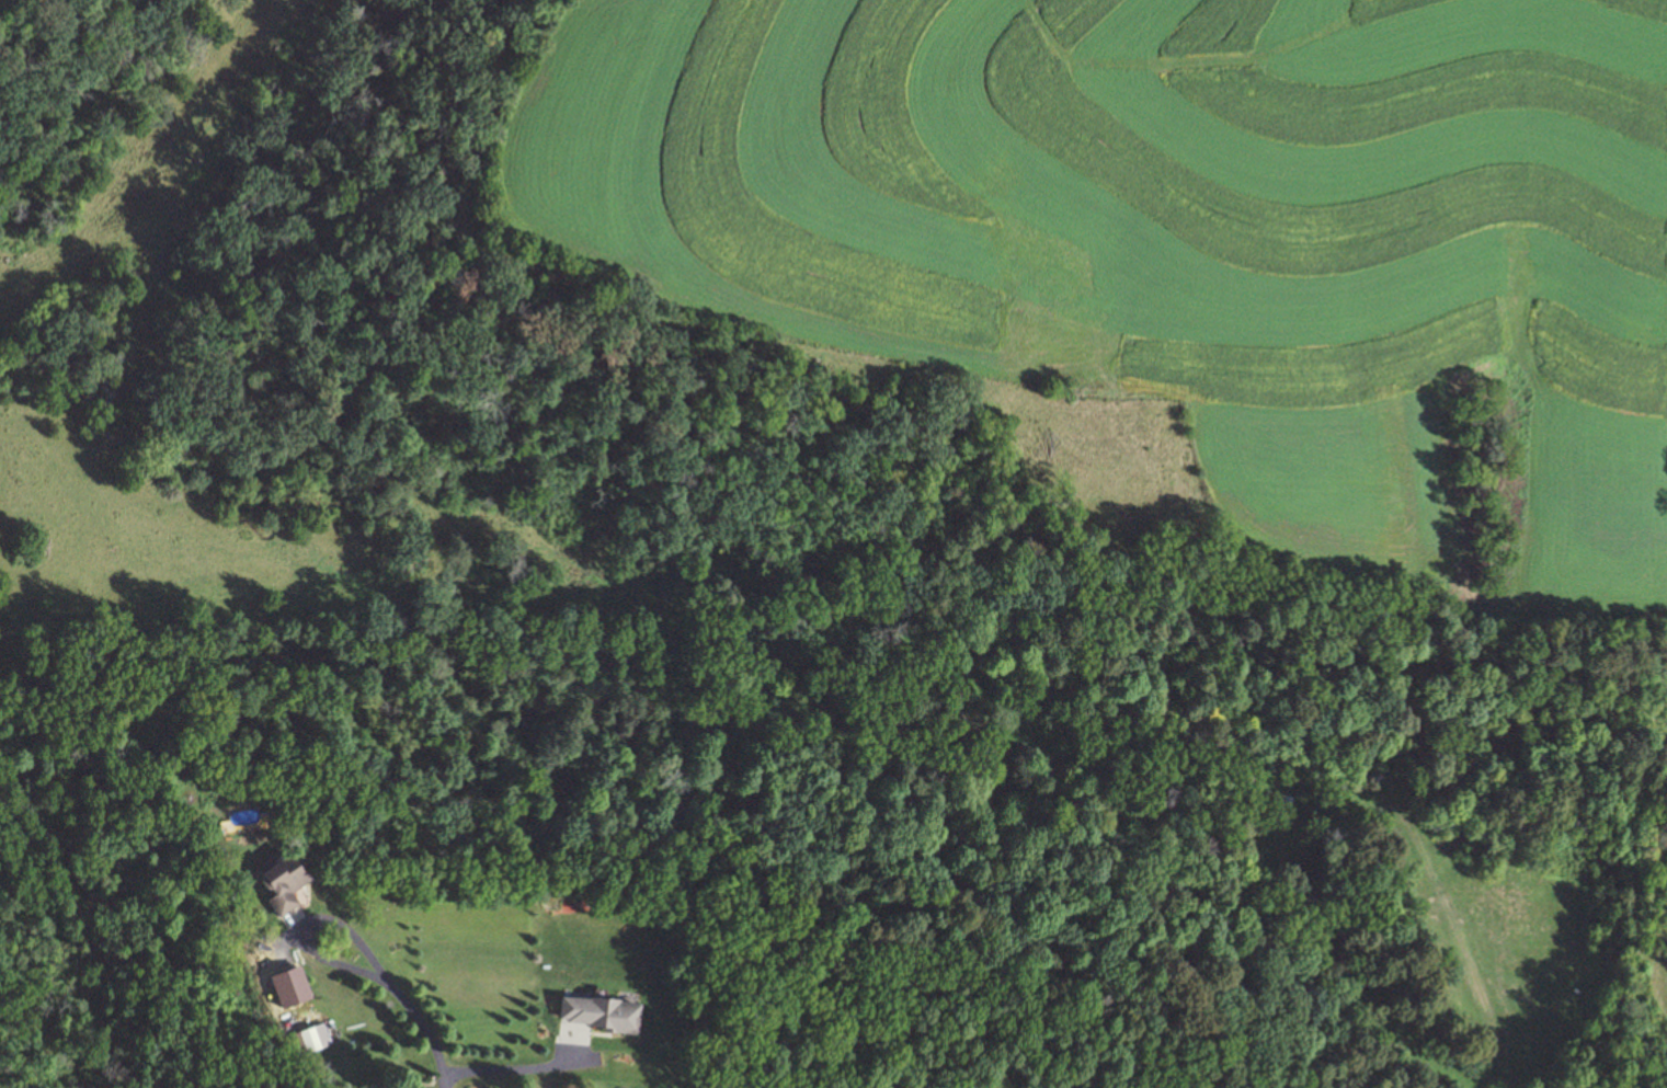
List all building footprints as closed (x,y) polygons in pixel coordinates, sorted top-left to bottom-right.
[(304,905),(296,892),(316,880),(299,852),(260,877),(271,895),(268,897),(282,918),(304,905)] [(644,1032),(646,1003),(566,996),(563,1025),(644,1032)]
